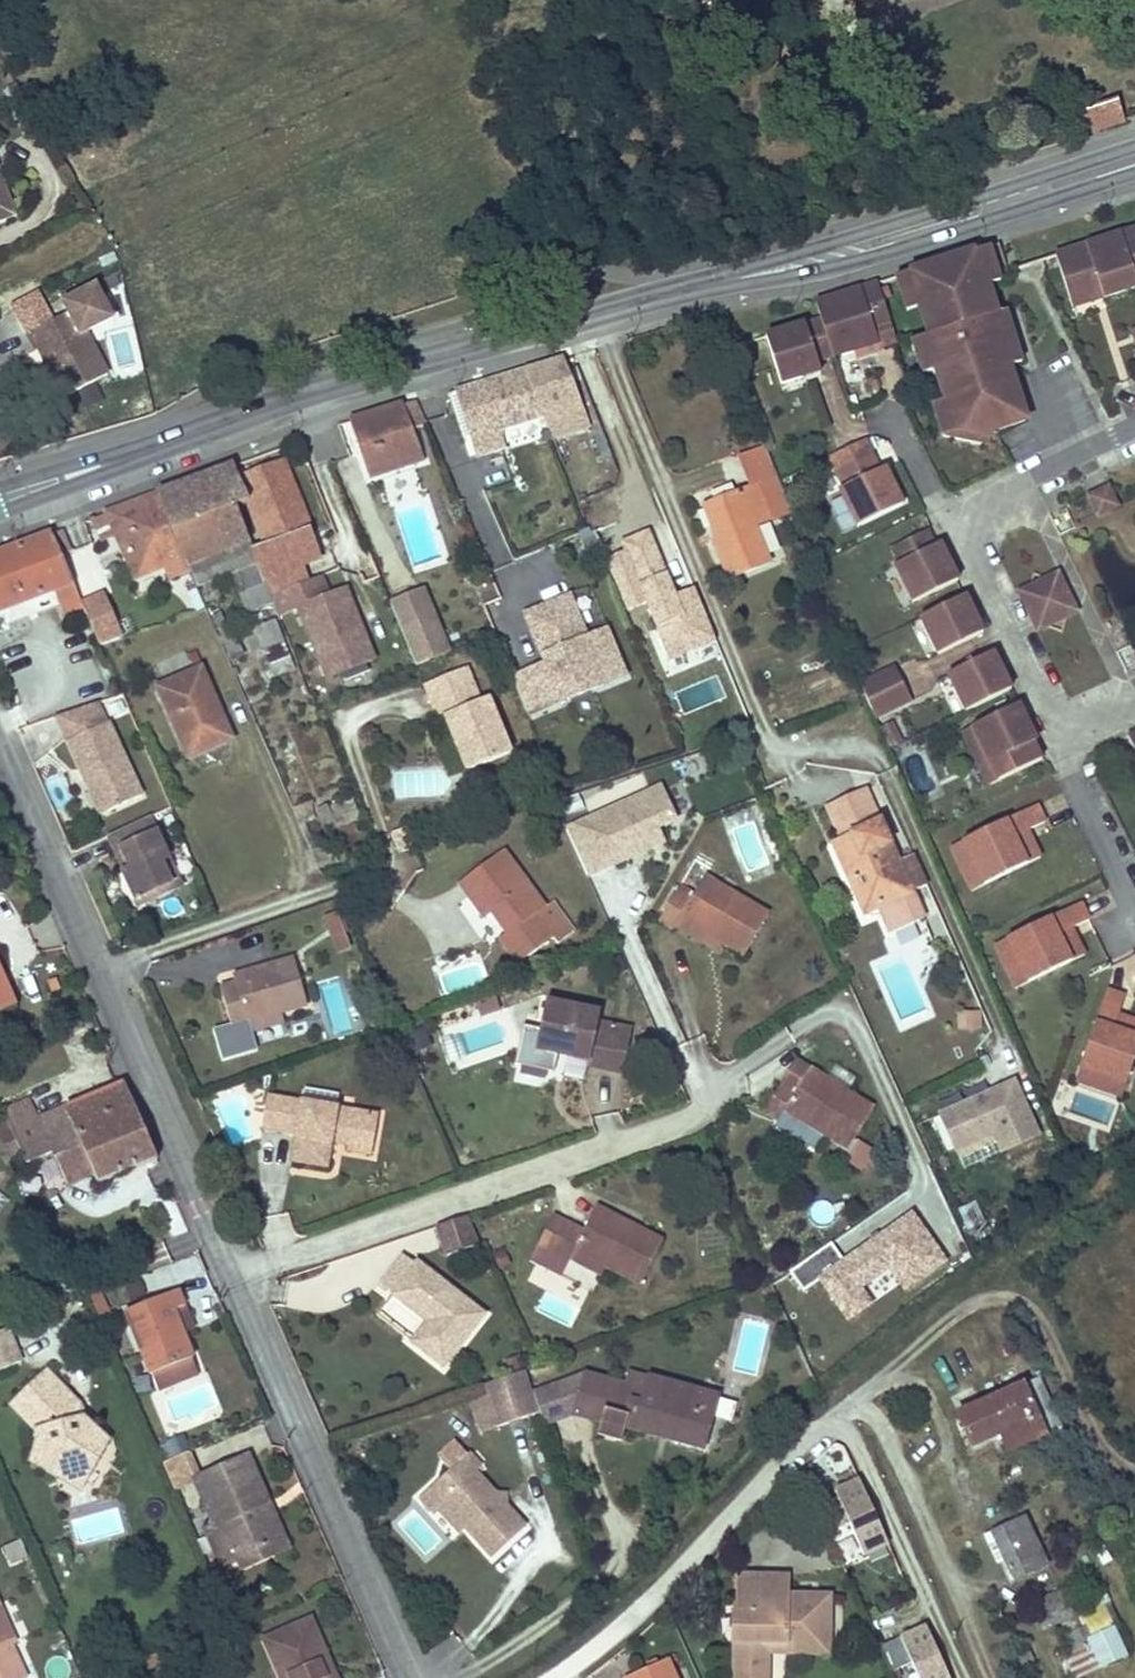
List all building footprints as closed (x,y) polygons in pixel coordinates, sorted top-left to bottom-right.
[(1070,117),(1076,138),(1122,123),(1124,122),(1118,101),(1070,117)] [(0,176),(0,225),(16,219),(0,176)] [(1118,234),(1130,272),(1134,270),(1134,228),(1118,234)] [(1118,234),(1053,256),(1065,293),(1097,282),(1101,294),(1134,284),(1130,272),(1118,234)] [(985,247),(972,252),(983,286),(996,282),(985,247)] [(972,252),(905,273),(916,307),(926,337),(921,338),(932,372),(942,402),(950,430),(953,429),(987,436),(987,433),(1022,422),(1005,370),(993,334),(998,333),(993,316),(983,286),(972,252)] [(905,273),(892,277),(903,311),(916,307),(905,273)] [(819,318),(832,356),(853,349),(852,346),(875,338),(870,324),(887,318),(875,282),(863,286),(814,302),(819,318)] [(1097,282),(1065,293),(1069,305),(1101,294),(1097,282)] [(63,316),(22,337),(30,353),(33,352),(58,400),(102,377),(75,327),(103,312),(90,289),(57,306),(63,316)] [(1001,314),(993,316),(998,333),(1006,330),(1001,314)] [(819,318),(762,336),(778,384),(799,377),(797,372),(815,367),(814,361),(832,356),(819,318)] [(998,333),(993,334),(1005,370),(1018,365),(1006,330),(998,333)] [(852,346),(853,349),(876,342),(875,338),(852,346)] [(921,338),(908,342),(919,377),(932,372),(921,338)] [(559,359),(524,370),(543,416),(549,433),(552,440),(587,427),(559,359)] [(815,367),(797,372),(799,377),(817,371),(815,367)] [(524,370),(456,391),(473,439),(496,431),(543,416),(524,370)] [(636,451),(613,396),(592,404),(614,460),(636,451)] [(412,428),(427,423),(417,401),(350,422),(369,477),(424,460),(412,428)] [(942,402),(928,407),(939,439),(940,438),(985,447),(987,436),(953,429),(950,430),(942,402)] [(543,416),(496,431),(503,447),(549,433),(543,416)] [(765,448),(738,458),(749,487),(755,485),(769,520),(790,512),(765,448)] [(855,526),(896,506),(888,489),(892,487),(882,467),(877,469),(869,453),(834,471),(842,487),(837,489),(855,526)] [(282,460),(237,478),(248,502),(266,547),(310,531),(282,460)] [(232,466),(157,494),(185,562),(248,538),(236,506),(248,502),(237,478),(232,466)] [(494,471),(453,488),(453,489),(501,597),(542,579),(494,471)] [(755,485),(749,487),(703,505),(717,540),(713,542),(729,581),(768,565),(753,526),(769,520),(755,485)] [(888,489),(896,506),(900,504),(892,487),(888,489)] [(1110,490),(1091,499),(1096,510),(1115,501),(1110,490)] [(157,494),(107,513),(137,577),(164,567),(169,580),(190,572),(185,562),(157,494)] [(615,522),(592,532),(613,583),(622,604),(646,593),(615,522)] [(924,529),(889,546),(897,562),(892,564),(910,601),(951,581),(943,564),(947,562),(937,542),(932,544),(924,529)] [(266,547),(254,552),(256,558),(258,564),(272,598),(277,611),(301,602),(297,591),(329,579),(310,531),(266,547)] [(0,553),(0,611),(54,591),(63,613),(82,605),(81,603),(51,534),(0,553)] [(248,538),(185,562),(190,572),(194,582),(256,558),(254,552),(248,538)] [(947,562),(943,564),(951,581),(955,579),(947,562)] [(272,598),(258,564),(234,573),(248,608),(272,598)] [(1056,574),(1017,593),(1036,632),(1075,612),(1056,574)] [(1114,581),(1113,613),(1134,614),(1134,581),(1114,581)] [(347,589),(299,609),(327,678),(375,658),(365,631),(352,637),(346,622),(359,617),(347,589)] [(421,589),(389,601),(416,665),(447,652),(421,589)] [(81,603),(82,605),(99,644),(120,637),(102,594),(81,603)] [(935,653),(976,633),(968,616),(972,614),(962,594),(917,616),(935,653)] [(568,596),(526,614),(544,656),(553,653),(556,660),(512,678),(528,715),(624,675),(605,630),(586,638),(568,596)] [(635,609),(625,613),(630,624),(641,620),(635,609)] [(228,632),(219,612),(211,615),(220,636),(228,632)] [(976,633),(980,631),(972,614),(968,616),(976,633)] [(365,631),(359,617),(346,622),(352,637),(365,631)] [(264,648),(269,662),(288,654),(274,620),(256,628),(264,648)] [(264,648),(256,628),(246,632),(254,652),(264,648)] [(244,656),(233,630),(228,632),(220,636),(217,637),(228,662),(244,656)] [(990,651),(986,653),(994,670),(998,668),(990,651)] [(556,660),(553,653),(544,656),(546,663),(556,660)] [(986,653),(945,673),(963,710),(1008,688),(1004,681),(998,668),(994,670),(986,653)] [(288,654),(269,662),(274,674),(293,666),(288,654)] [(893,666),(859,682),(865,697),(866,699),(901,682),(893,666)] [(467,669),(425,686),(432,702),(473,685),(467,669)] [(201,670),(157,689),(187,759),(231,740),(201,670)] [(901,682),(866,699),(873,716),(909,698),(901,682)] [(511,752),(488,698),(480,701),(473,685),(432,702),(439,720),(445,717),(455,740),(459,738),(462,745),(458,747),(468,771),(511,752)] [(138,791),(101,719),(99,720),(90,702),(53,715),(83,775),(90,771),(108,807),(138,791)] [(1015,703),(1011,705),(1019,722),(1023,720),(1015,703)] [(977,766),(985,784),(1038,758),(1030,741),(1033,740),(1023,720),(1019,722),(1011,705),(969,725),(987,761),(977,766)] [(969,725),(959,730),(977,766),(987,761),(969,725)] [(100,811),(108,807),(90,771),(83,775),(100,811)] [(663,786),(567,828),(582,863),(659,830),(678,822),(663,786)] [(839,840),(830,844),(847,883),(853,880),(867,911),(877,907),(889,933),(921,918),(909,892),(924,885),(911,856),(894,863),(862,790),(824,806),(839,840)] [(359,817),(351,797),(316,811),(323,829),(335,825),(336,827),(359,817)] [(957,834),(978,878),(1034,851),(1026,833),(1018,837),(1014,828),(1039,816),(1031,799),(957,834)] [(166,853),(146,812),(106,832),(114,847),(119,845),(128,863),(123,866),(121,867),(138,901),(173,883),(159,856),(166,853)] [(664,842),(659,830),(582,863),(588,875),(664,842)] [(957,834),(945,841),(966,884),(978,878),(957,834)] [(123,866),(128,863),(119,845),(114,847),(123,866)] [(465,876),(475,892),(485,886),(498,906),(511,927),(502,934),(519,962),(557,937),(543,913),(552,907),(513,846),(465,876)] [(166,853),(159,856),(173,883),(180,880),(166,853)] [(673,928),(674,926),(680,917),(709,934),(743,955),(768,914),(704,876),(689,901),(675,892),(659,920),(673,928)] [(853,881),(847,883),(861,914),(867,911),(853,881)] [(485,886),(475,892),(488,912),(498,906),(485,886)] [(1077,901),(1003,936),(1025,980),(1081,953),(1072,935),(1065,939),(1061,930),(1085,918),(1084,915),(1077,901)] [(337,912),(325,918),(333,939),(346,933),(337,912)] [(680,917),(674,926),(703,944),(709,934),(680,917)] [(351,945),(346,933),(333,939),(338,950),(351,945)] [(1003,936),(991,942),(1012,986),(1025,980),(1003,936)] [(219,990),(229,1026),(214,1030),(221,1059),(257,1050),(252,1031),(284,1022),(281,1012),(306,1005),(293,959),(232,977),(234,985),(219,990)] [(15,1005),(0,971),(0,1012),(15,1005)] [(1122,1082),(1134,1044),(1134,1020),(1124,1016),(1121,1024),(1112,1021),(1121,994),(1103,989),(1076,1066),(1122,1082)] [(598,1023),(601,1013),(546,1001),(536,1050),(558,1055),(560,1049),(568,1051),(566,1057),(589,1062),(587,1067),(622,1074),(632,1030),(598,1023)] [(974,1014),(960,1014),(960,1028),(974,1028),(974,1014)] [(778,1120),(779,1118),(785,1110),(815,1129),(847,1150),(872,1109),(849,1094),(827,1080),(795,1060),(763,1110),(778,1120)] [(1122,1082),(1076,1066),(1072,1079),(1117,1095),(1122,1082)] [(835,1068),(827,1080),(849,1094),(857,1082),(835,1068)] [(1035,1136),(1011,1082),(936,1116),(953,1152),(990,1135),(998,1153),(1035,1136)] [(7,1106),(30,1161),(51,1152),(53,1157),(81,1145),(92,1171),(98,1183),(157,1159),(124,1083),(37,1120),(29,1098),(7,1106)] [(327,1166),(332,1142),(333,1133),(375,1141),(379,1115),(268,1095),(263,1127),(297,1133),(292,1160),(327,1166)] [(785,1110),(779,1118),(809,1137),(815,1129),(785,1110)] [(375,1141),(333,1133),(332,1142),(349,1145),(348,1150),(372,1155),(375,1141)] [(846,1164),(863,1171),(873,1149),(855,1142),(846,1164)] [(81,1145),(53,1157),(64,1183),(92,1171),(81,1145)] [(550,1219),(536,1247),(567,1262),(568,1260),(573,1251),(605,1266),(640,1283),(661,1242),(594,1208),(581,1233),(550,1219)] [(468,1214),(437,1225),(448,1255),(479,1244),(468,1214)] [(864,1289),(889,1271),(906,1293),(948,1261),(932,1239),(914,1215),(846,1264),(821,1283),(840,1307),(850,1321),(874,1303),(864,1289)] [(809,1292),(821,1283),(846,1264),(832,1246),(808,1264),(795,1273),(809,1292)] [(567,1262),(536,1247),(528,1262),(559,1277),(567,1262)] [(573,1251),(568,1260),(600,1276),(605,1266),(573,1251)] [(380,1283),(391,1291),(412,1265),(400,1256),(380,1283)] [(389,1294),(418,1316),(422,1311),(428,1315),(424,1321),(410,1340),(441,1364),(481,1313),(414,1262),(412,1265),(391,1291),(389,1294)] [(149,1374),(151,1373),(178,1363),(192,1357),(182,1332),(173,1310),(183,1306),(177,1289),(123,1310),(149,1374)] [(183,1306),(173,1310),(182,1332),(192,1328),(183,1306)] [(422,1311),(418,1316),(424,1321),(428,1315),(422,1311)] [(0,1335),(0,1370),(24,1359),(12,1330),(0,1335)] [(178,1363),(151,1373),(158,1389),(184,1378),(178,1363)] [(38,1439),(35,1444),(42,1469),(54,1476),(95,1466),(102,1453),(95,1427),(82,1420),(79,1405),(45,1370),(9,1405),(31,1428),(38,1439)] [(524,1370),(483,1384),(496,1426),(539,1412),(532,1392),(524,1370)] [(626,1372),(622,1385),(642,1391),(646,1377),(626,1372)] [(539,1412),(542,1423),(572,1413),(583,1374),(532,1392),(539,1412)] [(642,1391),(622,1385),(583,1374),(572,1413),(600,1421),(597,1434),(620,1442),(625,1426),(701,1448),(716,1397),(646,1377),(642,1391)] [(1037,1379),(1020,1386),(1042,1435),(1058,1427),(1037,1379)] [(1042,1435),(1020,1386),(956,1415),(970,1448),(997,1437),(1004,1452),(1042,1435)] [(715,1420),(731,1424),(737,1404),(720,1399),(715,1420)] [(111,1437),(95,1427),(102,1453),(111,1437)] [(35,1444),(26,1461),(42,1469),(35,1444)] [(199,1477),(188,1452),(162,1463),(175,1493),(195,1484),(193,1479),(199,1477)] [(468,1454),(440,1478),(452,1492),(442,1502),(465,1528),(491,1557),(524,1527),(503,1504),(496,1503),(496,1495),(475,1472),(480,1467),(468,1454)] [(218,1565),(236,1558),(274,1542),(259,1504),(266,1501),(246,1457),(199,1477),(193,1479),(195,1484),(212,1524),(203,1528),(218,1565)] [(95,1466),(54,1476),(81,1491),(95,1466)] [(440,1478),(429,1488),(442,1502),(452,1492),(440,1478)] [(839,1538),(836,1532),(849,1526),(864,1558),(890,1546),(860,1481),(834,1493),(836,1499),(818,1507),(831,1535),(833,1541),(839,1538)] [(274,1542),(236,1558),(240,1567),(286,1548),(266,1501),(259,1504),(274,1542)] [(465,1528),(442,1502),(435,1507),(458,1534),(465,1528)] [(1024,1519),(984,1537),(996,1565),(1004,1561),(1013,1581),(1046,1567),(1024,1519)] [(8,1565),(26,1557),(19,1541),(1,1549),(8,1565)] [(734,1642),(734,1668),(766,1669),(766,1652),(766,1643),(828,1645),(829,1597),(787,1596),(787,1590),(761,1589),(761,1577),(735,1576),(735,1611),(730,1611),(729,1641),(734,1642)] [(761,1577),(761,1589),(787,1590),(787,1577),(761,1577)] [(1088,1633),(1116,1622),(1101,1585),(1074,1596),(1088,1633)] [(1049,1622),(1067,1618),(1061,1593),(1043,1597),(1049,1622)] [(5,1677),(24,1677),(10,1646),(14,1644),(0,1611),(0,1667),(5,1677)] [(280,1676),(287,1673),(290,1677),(324,1677),(315,1656),(320,1646),(308,1617),(262,1637),(280,1676)] [(899,1637),(879,1646),(890,1670),(910,1662),(917,1677),(948,1677),(925,1626),(899,1637)] [(1131,1657),(1116,1628),(1089,1642),(1104,1671),(1131,1657)] [(766,1643),(766,1652),(827,1653),(828,1645),(766,1643)] [(320,1646),(315,1656),(324,1677),(334,1677),(320,1646)] [(1028,1651),(1020,1655),(1024,1663),(1032,1660),(1028,1651)] [(1096,1671),(1090,1654),(1063,1662),(1068,1677),(1073,1677),(1096,1671)] [(630,1676),(630,1677),(674,1677),(666,1660),(630,1676)] [(734,1668),(733,1677),(765,1677),(766,1669),(734,1668)]
